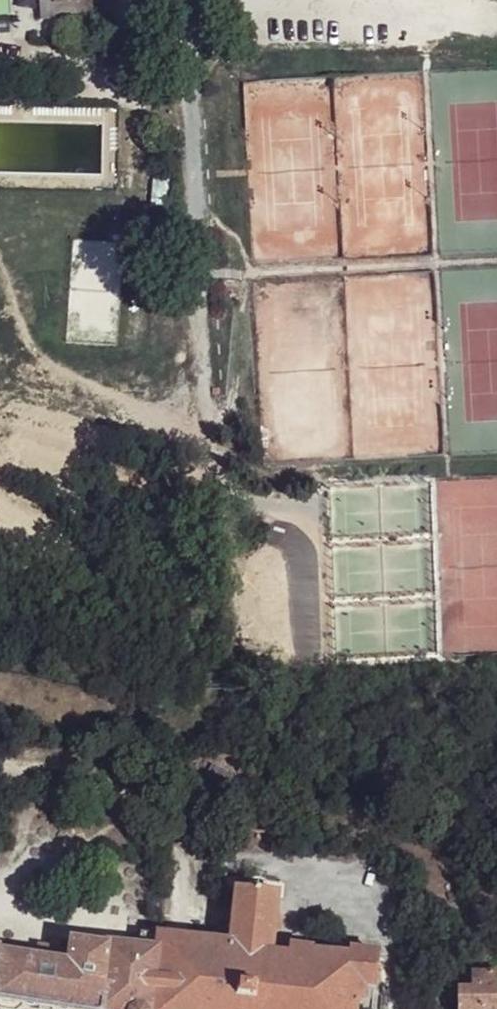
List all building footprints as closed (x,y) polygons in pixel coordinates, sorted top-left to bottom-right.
[(40,21),(93,18),(92,0),(38,0),(40,21)] [(350,951),(350,956),(313,949),(291,948),(289,957),(281,956),(279,949),(274,947),(279,899),(279,896),(266,894),(246,893),(236,891),(234,894),(229,946),(180,937),(172,1008),(355,1008),(356,1002),(363,1002),(364,989),(373,990),(378,955),(350,951)] [(159,934),(139,935),(137,944),(106,942),(106,946),(71,940),(69,950),(68,964),(0,954),(0,1008),(152,1008),(159,934)] [(159,934),(152,1008),(172,1008),(180,937),(159,934)] [(68,964),(69,950),(38,946),(37,948),(0,943),(0,954),(68,964)] [(470,975),(471,991),(456,991),(457,1008),(496,1008),(496,974),(470,975)] [(364,989),(363,1002),(356,1002),(355,1008),(380,1008),(381,998),(373,997),(373,990),(364,989)]
